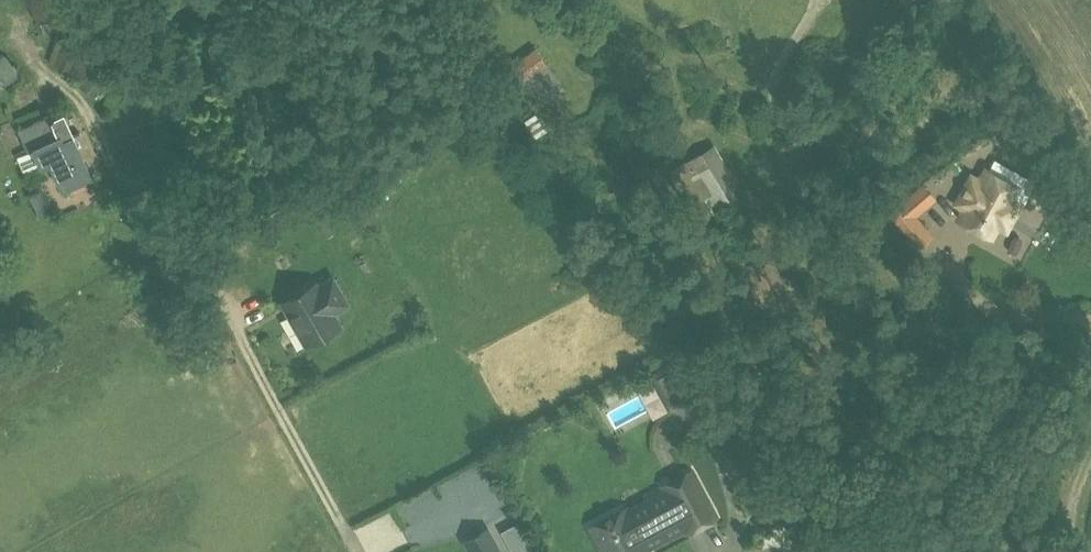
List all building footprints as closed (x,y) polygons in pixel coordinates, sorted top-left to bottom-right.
[(31,14),(51,8),(47,0),(25,0),(31,14)] [(529,93),(534,99),(559,80),(555,74),(536,46),(509,65),(529,93)] [(4,54),(0,56),(0,76),(7,84),(20,74),(4,54)] [(50,162),(62,188),(91,175),(63,113),(51,118),(49,114),(19,129),(29,151),(33,149),(40,166),(50,162)] [(536,138),(547,130),(535,113),(524,120),(536,138)] [(699,192),(713,213),(739,199),(732,187),(737,183),(714,144),(682,163),(699,192)] [(972,220),(1001,237),(1009,224),(1017,228),(1025,213),(1017,209),(1026,193),(1020,190),(1023,184),(1000,171),(992,184),(984,179),(975,195),(984,200),(972,220)] [(74,202),(104,191),(99,178),(70,189),(74,202)] [(888,214),(919,251),(935,237),(917,216),(937,199),(924,183),(888,214)] [(339,327),(333,316),(353,304),(335,273),(315,285),(313,282),(283,299),(308,343),(339,327)] [(681,354),(648,371),(668,410),(701,393),(681,354)] [(629,438),(661,425),(656,411),(623,424),(629,438)] [(646,547),(645,548),(640,540),(651,534),(656,544),(686,528),(688,532),(715,517),(690,471),(663,485),(665,489),(645,500),(650,508),(631,519),(625,508),(590,527),(604,551),(649,551),(646,547)] [(486,530),(467,540),(473,551),(498,551),(486,530)] [(776,551),(809,551),(809,532),(775,534),(776,551)]
